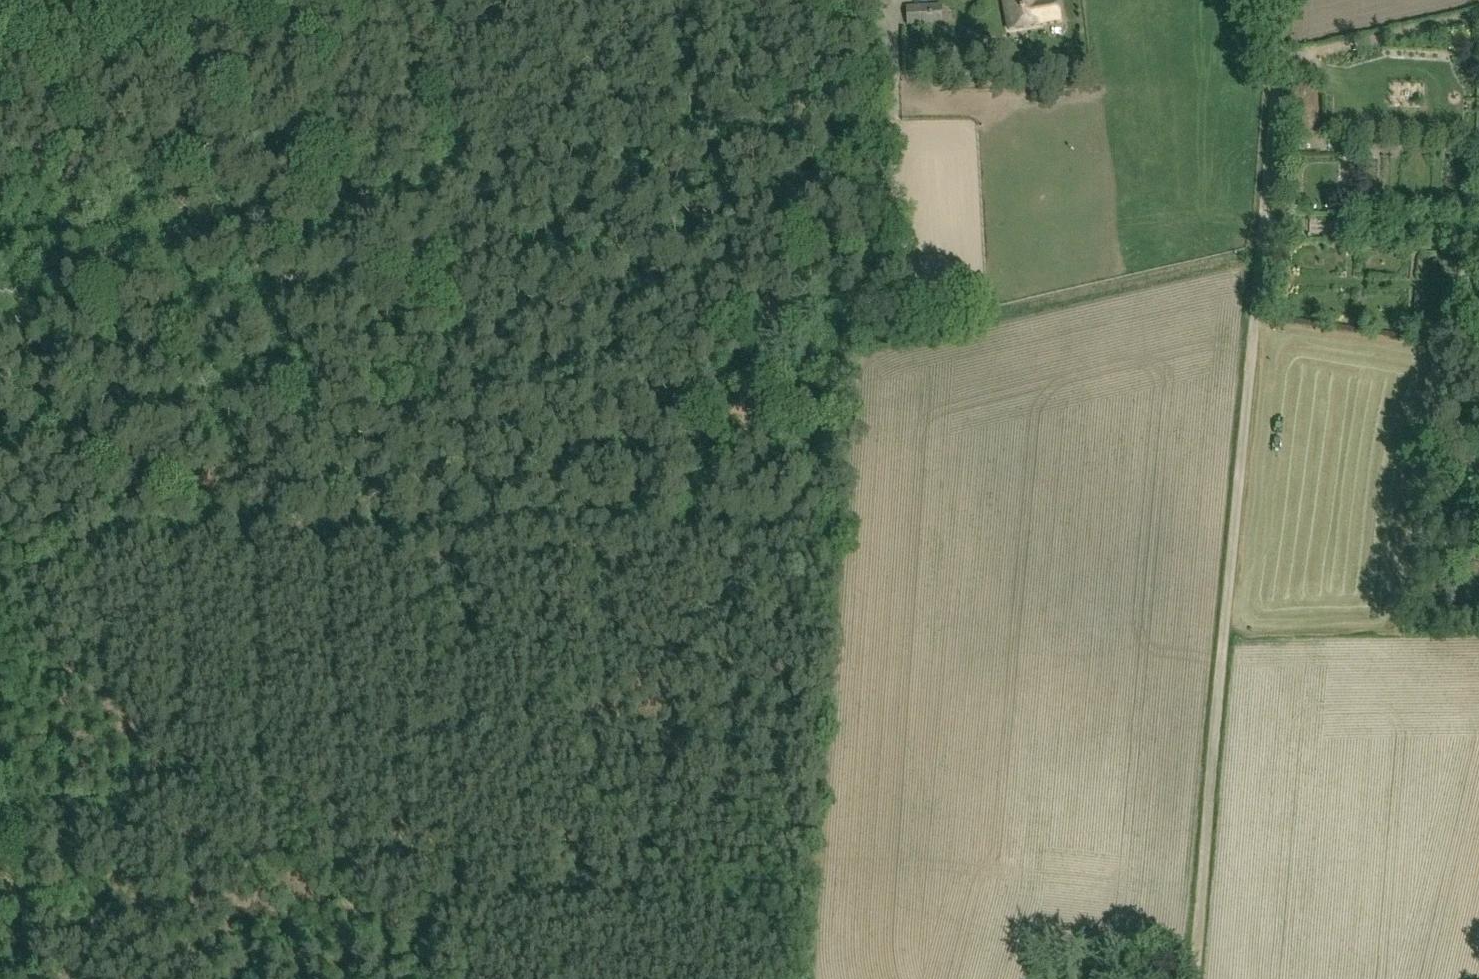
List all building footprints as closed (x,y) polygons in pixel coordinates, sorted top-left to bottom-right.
[(1037,2),(1037,0),(1004,0),(1009,30),(1041,25),(1041,23),(1060,20),(1057,0),(1046,0),(1037,2)] [(944,23),(943,5),(907,7),(908,25),(944,23)] [(1368,208),(1368,219),(1385,219),(1384,208),(1368,208)]
